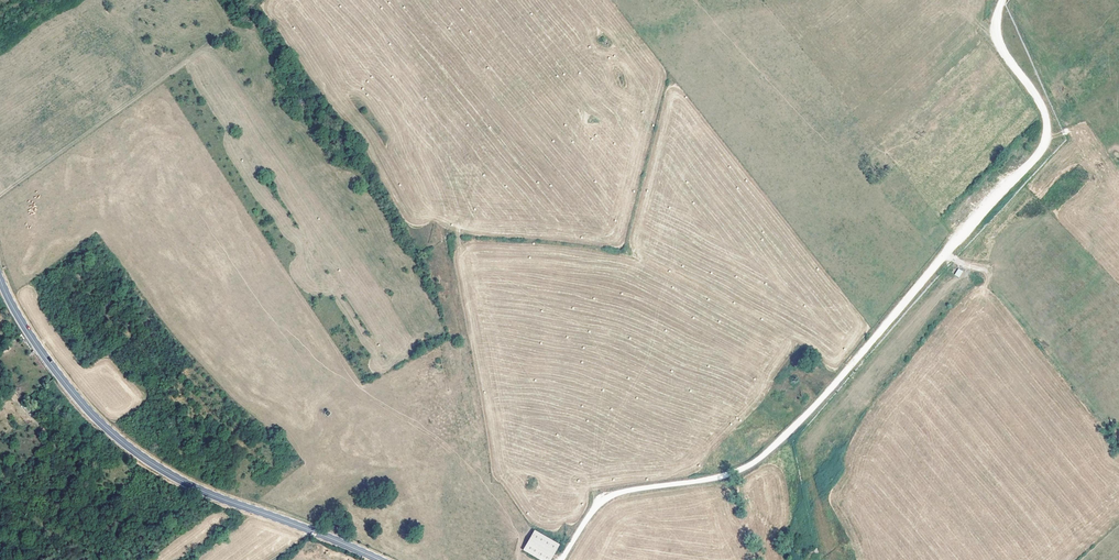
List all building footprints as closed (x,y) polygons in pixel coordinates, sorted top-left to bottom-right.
[(954,275),(960,278),(963,271),(958,268),(954,275)] [(43,399),(40,394),(28,401),(30,404),(37,400),(39,402),(43,399)] [(558,543),(533,530),(523,549),(544,559),(549,559),(558,543)]
